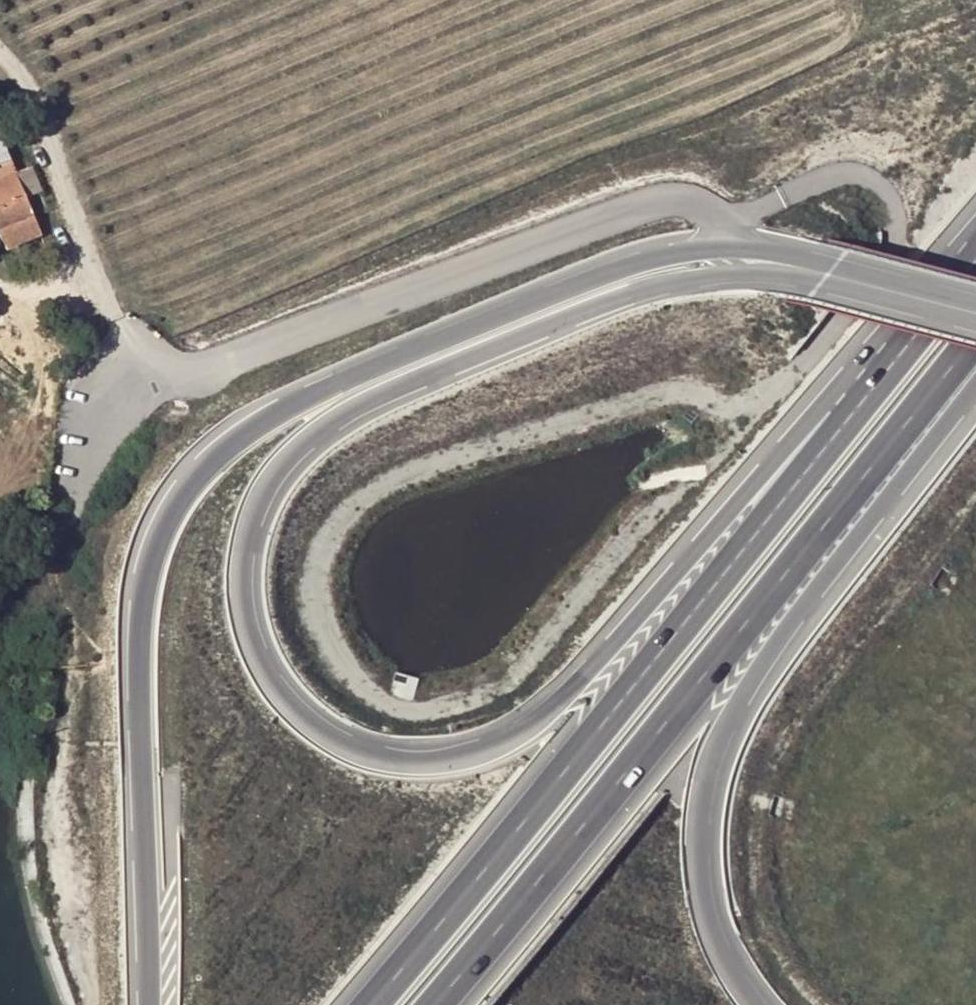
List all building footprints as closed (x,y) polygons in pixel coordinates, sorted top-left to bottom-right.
[(0,142),(0,245),(17,237),(21,245),(42,235),(27,202),(15,174),(0,142)] [(15,174),(27,202),(40,196),(28,169),(15,174)] [(0,245),(0,247),(2,253),(21,245),(17,237),(0,245)]
